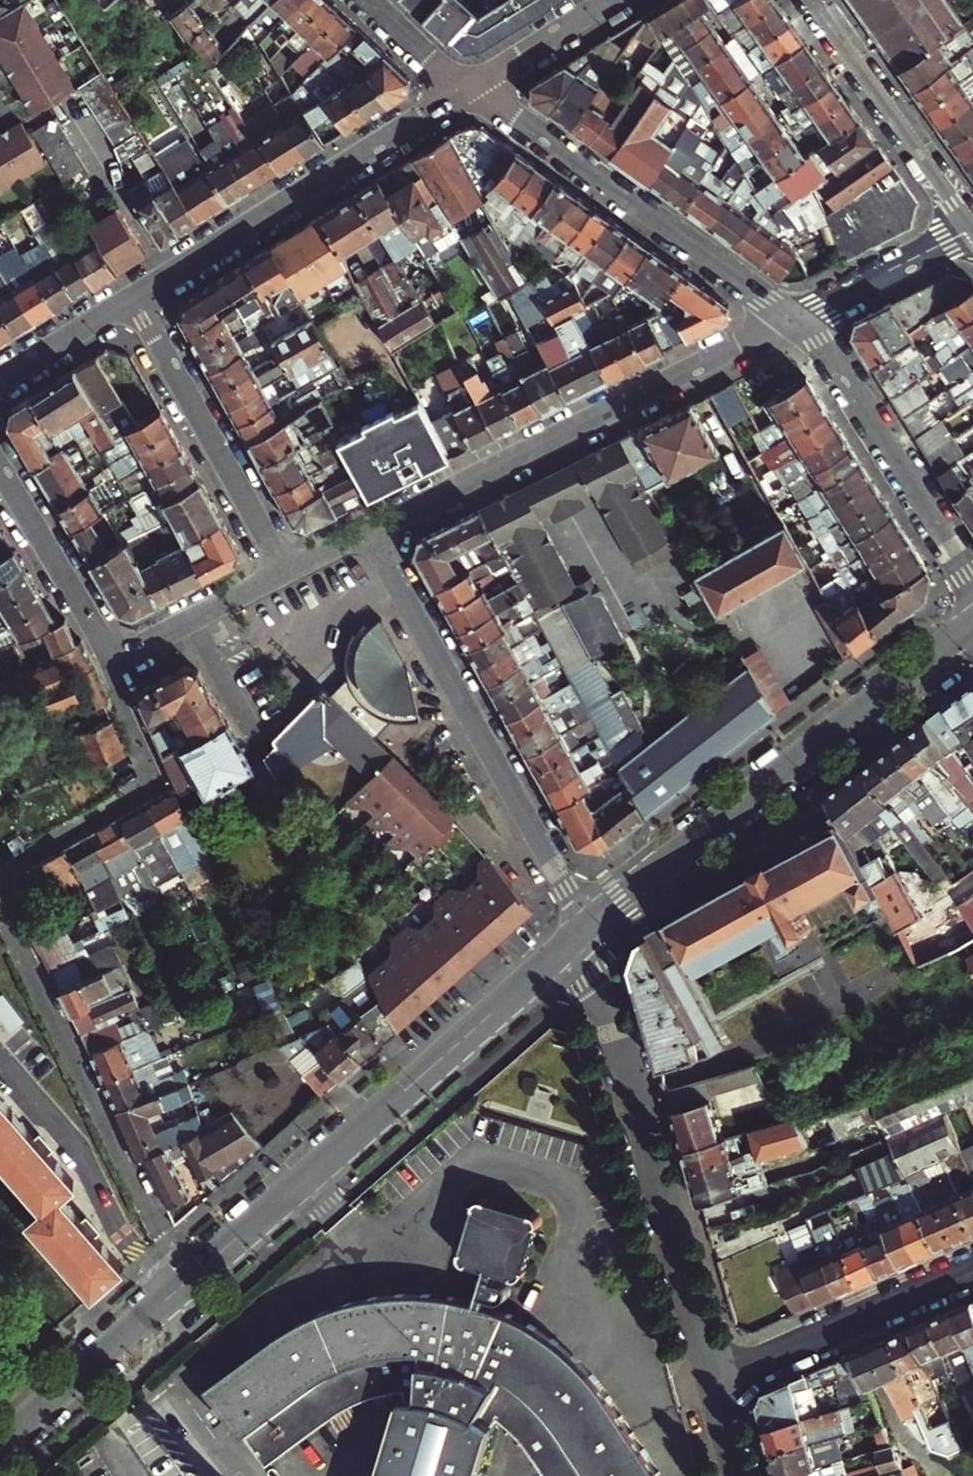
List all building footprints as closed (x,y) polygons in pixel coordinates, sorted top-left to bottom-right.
[(10,69),(14,65),(18,71),(13,75),(28,96),(32,93),(36,99),(31,102),(38,113),(80,87),(24,0),(20,0),(0,13),(0,54),(10,69)] [(172,16),(191,1),(190,0),(161,0),(172,16)] [(260,2),(258,0),(256,0),(247,9),(249,12),(243,18),(248,24),(249,24),(258,15),(264,8),(272,0),(263,0),(260,2)] [(290,38),(327,0),(299,0),(275,25),(272,29),(260,41),(271,59),(280,49),(286,43),(282,38),(278,42),(275,38),(283,30),(290,38)] [(264,8),(273,17),(270,19),(275,25),(299,0),(272,0),(264,8)] [(342,12),(329,0),(327,0),(290,38),(295,43),(298,39),(307,48),(342,12)] [(422,17),(438,0),(404,0),(422,17)] [(475,0),(438,0),(422,17),(447,40),(464,49),(489,42),(557,0),(492,0),(482,6),(475,0)] [(671,27),(700,8),(702,6),(699,0),(670,0),(648,14),(631,38),(645,46),(649,46),(656,51),(661,44),(654,39),(661,34),(671,27)] [(709,2),(719,15),(730,7),(726,0),(708,0),(709,2)] [(736,31),(777,2),(775,0),(740,0),(730,7),(719,15),(721,18),(725,15),(728,20),(724,23),(726,26),(730,24),(736,31)] [(947,0),(849,0),(898,70),(964,23),(949,2),(947,0)] [(949,2),(964,23),(972,17),(972,0),(952,0),(949,2)] [(189,40),(208,27),(191,1),(172,16),(189,40)] [(777,2),(736,31),(732,34),(734,37),(738,34),(741,39),(737,42),(740,46),(744,43),(749,50),(790,21),(777,2)] [(684,45),(712,26),(700,8),(671,27),(677,37),(668,44),(670,49),(675,56),(686,49),(684,45)] [(356,27),(342,12),(307,48),(303,53),(307,57),(311,54),(320,64),(325,59),(345,38),(356,27)] [(236,37),(244,29),(237,19),(234,15),(225,22),(236,37)] [(249,24),(260,41),(272,29),(258,15),(249,24)] [(244,29),(248,24),(243,18),(242,16),(237,19),(244,29)] [(790,21),(749,50),(745,53),(748,57),(752,54),(755,58),(751,61),(753,65),(757,62),(763,70),(770,65),(764,56),(770,52),(775,61),(804,41),(790,21)] [(912,90),(953,61),(947,52),(954,47),(962,42),(959,38),(969,31),(964,23),(898,70),(912,90)] [(736,31),(730,24),(726,26),(732,34),(736,31)] [(725,44),(712,26),(684,45),(686,49),(675,56),(678,62),(687,77),(700,68),(697,63),(725,44)] [(208,67),(224,49),(208,27),(189,40),(208,67)] [(356,27),(345,38),(389,104),(408,92),(409,77),(356,27)] [(661,44),(664,39),(661,34),(654,39),(661,44)] [(345,38),(325,59),(328,64),(332,62),(367,118),(389,104),(345,38)] [(618,103),(589,143),(609,158),(648,104),(636,95),(670,49),(668,44),(664,39),(661,44),(656,51),(637,77),(627,90),(623,97),(618,103)] [(531,101),(569,128),(606,75),(615,62),(620,54),(603,41),(532,85),(531,101)] [(765,74),(771,83),(784,74),(791,84),(820,64),(806,43),(804,41),(775,61),(777,63),(779,66),(765,74)] [(749,50),(744,43),(740,46),(745,53),(749,50)] [(737,61),(725,44),(697,63),(700,68),(687,77),(697,93),(711,83),(709,80),(737,61)] [(645,46),(627,71),(637,77),(656,51),(649,46),(645,46)] [(960,57),(954,47),(947,52),(953,61),(960,57)] [(953,61),(912,90),(925,108),(972,74),(972,48),(960,57),(953,61)] [(290,66),(294,62),(280,49),(271,59),(281,75),(290,66)] [(325,59),(320,64),(305,80),(326,101),(345,131),(367,118),(332,62),(328,64),(325,59)] [(750,79),(737,61),(709,80),(711,83),(697,93),(702,101),(714,92),(719,100),(750,79)] [(615,62),(606,75),(627,90),(637,77),(627,71),(615,62)] [(763,70),(757,62),(753,65),(759,72),(763,70)] [(833,81),(820,64),(791,84),(778,93),(790,110),(833,81)] [(18,71),(14,65),(10,69),(13,75),(18,71)] [(305,80),(290,66),(281,75),(293,93),(305,80)] [(142,131),(105,74),(84,88),(119,145),(142,131)] [(925,108),(937,126),(972,101),(972,74),(925,108)] [(606,75),(569,128),(589,143),(618,103),(603,92),(608,86),(623,97),(627,90),(606,75)] [(763,99),(750,79),(719,100),(707,109),(713,119),(728,108),(735,118),(763,99)] [(293,93),(325,143),(345,131),(326,101),(305,80),(293,93)] [(846,100),(833,81),(790,110),(804,130),(846,100)] [(662,85),(648,104),(609,158),(646,184),(677,141),(666,132),(680,112),(673,107),(680,98),(662,85)] [(36,99),(32,93),(28,96),(31,102),(36,99)] [(293,93),(274,104),(285,121),(306,155),(325,143),(293,93)] [(763,99),(735,118),(719,130),(724,138),(740,127),(748,138),(777,118),(763,99)] [(859,118),(846,100),(804,130),(813,143),(817,149),(835,135),(859,118)] [(937,126),(950,143),(972,127),(972,101),(937,126)] [(306,155),(285,121),(280,124),(267,103),(253,111),(256,115),(246,121),(281,171),(306,155)] [(677,141),(646,184),(663,196),(682,169),(696,149),(715,123),(713,119),(707,109),(704,104),(677,141)] [(264,181),(281,171),(246,121),(243,117),(237,109),(223,117),(233,132),(264,181)] [(253,111),(243,117),(246,121),(256,115),(253,111)] [(748,138),(731,150),(733,152),(738,162),(752,153),(750,150),(755,147),(762,157),(791,137),(777,118),(748,138)] [(859,118),(835,135),(853,160),(877,143),(859,118)] [(33,133),(68,191),(91,176),(57,119),(33,133)] [(7,131),(10,136),(4,139),(1,135),(0,136),(0,194),(46,166),(21,123),(7,131)] [(972,154),(972,127),(950,143),(962,162),(972,154)] [(264,181),(233,132),(214,144),(217,148),(221,146),(248,191),(264,181)] [(412,159),(427,182),(438,201),(489,279),(501,299),(512,293),(528,281),(521,267),(508,244),(503,233),(495,219),(483,197),(449,134),(412,159)] [(516,152),(492,135),(478,154),(502,172),(516,152)] [(813,188),(853,160),(835,135),(817,149),(812,152),(804,157),(775,178),(762,187),(756,191),(761,198),(766,207),(779,199),(784,208),(803,195),(813,188)] [(804,157),(791,137),(762,157),(744,170),(741,172),(744,177),(746,174),(756,191),(762,187),(756,178),(768,169),(775,178),(804,157)] [(808,147),(812,152),(817,149),(813,143),(808,147)] [(822,207),(827,215),(894,168),(877,143),(853,160),(813,188),(822,207)] [(217,148),(214,144),(203,150),(234,200),(248,191),(221,146),(217,148)] [(723,154),(721,156),(727,161),(733,152),(731,150),(729,145),(723,154)] [(682,210),(708,175),(721,156),(723,154),(712,146),(705,155),(691,175),(682,169),(663,196),(682,210)] [(696,149),(682,169),(691,175),(705,155),(696,149)] [(234,200),(203,150),(198,154),(228,203),(234,200)] [(534,165),(516,152),(502,172),(483,197),(495,219),(498,215),(503,208),(534,165)] [(198,154),(182,163),(213,213),(228,203),(198,154)] [(962,162),(972,177),(972,154),(962,162)] [(213,213),(182,163),(167,173),(198,222),(213,213)] [(555,180),(534,165),(503,208),(524,223),(555,180)] [(894,168),(827,215),(844,260),(916,222),(915,197),(894,168)] [(180,233),(198,222),(167,173),(164,169),(147,180),(180,233)] [(716,181),(708,175),(682,210),(707,228),(744,177),(741,172),(739,169),(731,177),(726,169),(716,181)] [(746,174),(744,177),(707,228),(732,246),(751,219),(742,213),(749,204),(743,200),(749,193),(754,202),(761,198),(756,191),(746,174)] [(403,186),(387,196),(413,236),(427,227),(434,239),(446,232),(430,206),(438,201),(427,182),(417,188),(412,180),(408,183),(405,177),(399,181),(403,186)] [(147,180),(128,192),(162,244),(180,233),(147,180)] [(357,193),(396,256),(417,242),(413,236),(387,196),(377,180),(357,193)] [(573,193),(555,180),(524,223),(521,226),(534,235),(525,248),(531,253),(573,193)] [(803,219),(822,207),(813,188),(803,195),(784,208),(772,217),(783,236),(798,226),(796,223),(803,219)] [(391,349),(409,338),(436,320),(427,305),(396,256),(357,193),(320,216),(341,256),(368,239),(384,265),(356,283),(391,349)] [(591,206),(573,193),(531,253),(536,256),(546,244),(557,252),(591,206)] [(591,206),(557,252),(557,254),(572,265),(607,217),(591,206)] [(117,208),(88,227),(94,236),(95,238),(117,272),(146,254),(117,208)] [(508,244),(521,226),(524,223),(503,208),(498,215),(509,224),(503,233),(508,244)] [(286,238),(272,246),(300,296),(348,268),(341,256),(320,216),(307,225),(310,229),(299,236),(289,242),(286,238)] [(512,293),(547,361),(566,399),(608,378),(579,319),(591,313),(587,305),(582,296),(576,285),(574,281),(572,277),(575,272),(581,264),(612,221),(607,217),(572,265),(570,269),(566,273),(562,271),(550,262),(533,286),(530,279),(528,281),(512,293)] [(53,265),(74,252),(68,242),(64,236),(53,218),(43,224),(51,237),(41,244),(46,252),(53,265)] [(779,240),(751,219),(732,246),(759,266),(779,240)] [(604,266),(628,233),(612,221),(581,264),(597,275),(604,266)] [(68,242),(84,232),(79,225),(64,236),(68,242)] [(307,225),(296,231),(299,236),(310,229),(307,225)] [(417,242),(420,248),(434,239),(427,227),(413,236),(417,242)] [(296,231),(286,238),(289,242),(299,236),(296,231)] [(91,240),(90,239),(89,239),(84,232),(68,242),(74,252),(95,286),(117,272),(95,238),(91,240)] [(613,298),(649,247),(628,233),(604,266),(609,269),(602,280),(611,286),(608,291),(610,293),(613,298)] [(779,240),(759,266),(779,280),(796,257),(791,248),(779,240)] [(249,261),(246,263),(256,281),(259,287),(263,293),(264,295),(267,294),(269,292),(270,293),(282,287),(284,290),(279,299),(283,305),(279,308),(282,313),(293,307),(303,301),(300,296),(272,246),(249,261)] [(634,304),(666,260),(649,247),(613,298),(617,307),(631,289),(635,292),(629,300),(634,304)] [(53,265),(46,252),(25,263),(34,277),(53,265)] [(74,252),(53,265),(75,299),(95,286),(74,252)] [(19,257),(1,268),(14,289),(34,277),(25,263),(23,264),(19,257)] [(670,290),(683,272),(666,260),(634,304),(640,309),(643,305),(653,312),(658,306),(661,302),(670,290)] [(179,317),(188,334),(220,316),(214,306),(256,281),(246,263),(183,303),(179,317)] [(75,299),(53,265),(34,277),(55,311),(75,299)] [(597,275),(593,281),(608,291),(611,286),(602,280),(609,269),(604,266),(597,275)] [(14,289),(1,268),(0,269),(0,298),(14,289)] [(572,277),(574,281),(578,279),(580,283),(576,285),(582,296),(590,285),(575,272),(572,277)] [(672,310),(661,302),(658,306),(661,308),(658,313),(674,346),(727,319),(728,304),(683,272),(670,290),(686,301),(687,305),(672,310)] [(907,333),(923,322),(972,289),(972,280),(951,273),(890,304),(907,333)] [(55,311),(34,277),(14,289),(35,323),(55,311)] [(466,320),(468,319),(489,306),(501,299),(489,279),(454,302),(457,306),(466,320)] [(263,293),(259,287),(254,290),(257,295),(263,293)] [(14,289),(0,298),(0,312),(15,336),(35,323),(14,289)] [(972,316),(972,289),(923,322),(936,342),(972,316)] [(448,292),(427,305),(436,320),(438,319),(457,306),(454,302),(448,292)] [(208,370),(258,342),(266,338),(270,335),(266,328),(260,331),(259,329),(239,340),(235,333),(249,325),(244,317),(262,308),(265,315),(273,310),(264,295),(263,293),(257,295),(220,316),(188,334),(208,370)] [(644,361),(629,330),(623,319),(617,307),(613,298),(610,293),(593,302),(626,369),(644,361)] [(339,366),(303,301),(293,307),(302,323),(292,328),(311,362),(321,357),(330,371),(334,368),(339,366)] [(626,369),(593,302),(587,305),(591,313),(579,319),(608,378),(626,369)] [(857,320),(852,337),(892,399),(919,380),(932,371),(926,362),(925,360),(907,372),(893,382),(888,375),(902,365),(894,353),(912,341),(907,333),(890,304),(857,320)] [(438,319),(455,353),(462,349),(478,341),(468,319),(466,320),(457,306),(438,319)] [(648,320),(629,330),(644,361),(674,346),(658,313),(661,308),(658,306),(653,312),(648,320)] [(629,330),(648,320),(631,308),(623,319),(629,330)] [(275,315),(273,310),(265,315),(268,319),(275,315)] [(0,312),(0,345),(15,336),(0,312)] [(936,342),(920,352),(925,360),(926,362),(942,351),(949,360),(953,357),(972,343),(972,316),(936,342)] [(311,362),(292,328),(273,340),(277,347),(280,352),(289,370),(299,388),(315,379),(319,377),(314,369),(309,372),(305,365),(311,362)] [(494,373),(519,422),(541,411),(505,338),(502,331),(497,334),(497,341),(502,352),(488,359),(494,373)] [(519,331),(505,338),(541,411),(566,399),(547,361),(537,366),(519,331)] [(270,335),(266,338),(272,350),(277,347),(273,340),(270,335)] [(418,355),(409,338),(391,349),(399,365),(418,355)] [(218,387),(257,365),(254,360),(265,354),(258,342),(208,370),(218,387)] [(972,371),(972,343),(953,357),(966,375),(972,371)] [(470,366),(462,349),(455,353),(460,364),(463,370),(470,366)] [(275,355),(257,365),(218,387),(228,405),(277,377),(283,374),(289,370),(280,352),(275,355)] [(61,449),(65,447),(78,438),(90,457),(102,449),(107,445),(115,440),(99,414),(124,399),(97,356),(30,398),(61,449)] [(334,368),(344,386),(352,382),(342,364),(339,366),(334,368)] [(454,410),(430,422),(449,457),(495,434),(463,370),(460,364),(454,367),(457,372),(453,374),(460,387),(446,393),(454,410)] [(893,382),(907,372),(902,365),(888,375),(893,382)] [(463,370),(495,434),(519,422),(494,373),(483,378),(478,369),(472,371),(470,366),(463,370)] [(282,386),(277,377),(228,405),(238,422),(299,388),(289,370),(283,374),(288,382),(282,386)] [(966,375),(948,388),(955,397),(972,385),(972,371),(966,375)] [(817,395),(807,378),(758,409),(769,426),(817,395)] [(299,388),(238,422),(248,441),(290,417),(321,399),(325,397),(315,379),(299,388)] [(904,418),(925,404),(942,392),(937,386),(928,393),(919,380),(892,399),(904,418)] [(734,381),(710,393),(727,424),(750,411),(734,381)] [(828,412),(817,395),(769,426),(764,429),(761,431),(764,435),(771,448),(779,443),(828,412)] [(61,449),(30,398),(12,409),(9,423),(34,465),(52,454),(45,442),(49,439),(57,451),(61,449)] [(336,442),(341,451),(351,470),(366,498),(393,485),(382,462),(410,448),(414,455),(422,470),(449,457),(430,422),(419,401),(395,412),(392,406),(361,422),(364,428),(336,442)] [(691,403),(639,429),(645,439),(624,448),(646,486),(716,451),(691,403)] [(916,437),(938,422),(925,404),(904,418),(916,437)] [(126,449),(170,426),(161,409),(116,435),(124,450),(126,449)] [(839,429),(828,412),(779,443),(771,448),(775,455),(783,450),(787,456),(778,461),(781,466),(839,429)] [(260,463),(302,439),(290,417),(248,441),(260,463)] [(942,419),(938,422),(916,437),(927,456),(955,437),(942,419)] [(938,473),(952,464),(957,461),(964,456),(972,450),(972,425),(955,437),(927,456),(938,473)] [(144,462),(180,443),(170,426),(126,449),(133,463),(138,460),(139,462),(143,460),(144,462)] [(796,480),(849,445),(839,429),(781,466),(790,483),(796,480)] [(315,450),(326,444),(319,430),(308,436),(315,450)] [(275,489),(341,451),(336,442),(335,439),(326,444),(315,450),(308,436),(302,439),(260,463),(275,489)] [(154,481),(190,461),(180,443),(144,462),(124,474),(118,477),(128,495),(143,487),(154,481)] [(646,486),(624,448),(621,444),(599,449),(577,466),(563,473),(575,495),(590,487),(596,497),(598,496),(601,506),(606,516),(614,523),(612,525),(632,561),(676,538),(674,535),(646,486)] [(111,451),(107,445),(102,449),(106,454),(111,451)] [(860,462),(849,445),(796,480),(799,485),(803,482),(804,485),(795,491),(800,500),(860,462)] [(58,507),(90,488),(78,469),(65,447),(61,449),(57,451),(52,454),(34,465),(58,507)] [(393,485),(406,478),(398,463),(414,455),(410,448),(382,462),(393,485)] [(108,459),(114,456),(111,451),(106,454),(108,459)] [(351,470),(341,451),(275,489),(285,507),(351,470)] [(758,477),(745,454),(732,460),(746,483),(758,477)] [(964,456),(957,461),(961,465),(965,470),(972,481),(972,468),(964,456)] [(111,464),(116,473),(118,477),(124,474),(116,461),(111,464)] [(199,478),(190,461),(154,481),(164,498),(199,478)] [(956,469),(961,465),(957,461),(952,464),(956,469)] [(870,479),(860,462),(800,500),(809,518),(870,479)] [(351,470),(285,507),(294,524),(307,528),(366,498),(351,470)] [(965,470),(946,485),(972,529),(972,481),(965,470)] [(71,528),(104,509),(128,495),(118,477),(116,473),(90,488),(58,507),(71,528)] [(575,495),(563,473),(539,485),(551,507),(575,495)] [(183,540),(221,517),(199,478),(164,498),(153,504),(143,487),(128,495),(145,525),(140,528),(142,533),(146,531),(150,529),(159,524),(171,517),(183,540)] [(819,535),(881,496),(870,479),(809,518),(819,535)] [(495,501),(481,514),(501,551),(504,556),(505,559),(512,572),(516,579),(519,585),(524,594),(527,599),(533,611),(534,611),(577,589),(558,552),(556,553),(553,543),(548,533),(540,525),(542,524),(537,514),(551,507),(539,485),(525,492),(504,497),(495,501)] [(892,513),(881,496),(819,535),(829,553),(892,513)] [(123,543),(104,509),(71,528),(91,561),(123,543)] [(415,554),(433,587),(471,567),(489,557),(501,551),(481,514),(478,510),(420,538),(415,554)] [(903,530),(892,513),(829,553),(839,571),(903,530)] [(162,552),(158,554),(177,592),(203,579),(183,540),(171,517),(159,524),(162,530),(171,547),(162,552)] [(239,549),(221,517),(183,540),(203,579),(235,563),(239,549)] [(807,562),(785,523),(695,572),(718,611),(807,562)] [(162,530),(159,524),(150,529),(153,534),(162,530)] [(683,529),(674,535),(676,538),(690,564),(700,558),(683,529)] [(848,588),(913,546),(903,530),(839,571),(840,573),(843,577),(847,586),(848,588)] [(127,541),(138,561),(159,601),(177,592),(158,554),(149,536),(146,531),(142,533),(127,541)] [(158,554),(162,552),(153,534),(149,536),(158,554)] [(127,541),(123,543),(91,561),(102,581),(138,561),(127,541)] [(861,610),(926,567),(913,546),(848,588),(861,610)] [(25,569),(14,551),(0,557),(0,580),(25,569)] [(504,556),(501,551),(489,557),(491,560),(504,556)] [(476,575),(471,567),(433,587),(445,609),(512,572),(505,559),(476,575)] [(159,601),(138,561),(102,581),(120,610),(134,614),(159,601)] [(929,572),(926,567),(861,610),(875,636),(925,597),(929,572)] [(25,569),(0,580),(0,604),(1,603),(36,587),(25,569)] [(516,579),(512,572),(445,609),(457,630),(493,610),(488,602),(505,592),(502,586),(516,579)] [(834,576),(837,581),(843,577),(840,573),(834,576)] [(837,581),(841,589),(847,586),(843,577),(837,581)] [(825,582),(820,585),(837,614),(846,630),(857,650),(875,636),(861,610),(848,588),(847,586),(841,589),(832,594),(825,582)] [(493,610),(514,599),(518,597),(524,594),(519,585),(505,592),(488,602),(493,610)] [(11,621),(46,605),(36,587),(1,603),(11,621)] [(587,590),(537,617),(538,619),(540,622),(543,628),(546,634),(553,646),(562,664),(572,681),(577,690),(581,698),(591,716),(597,727),(600,734),(603,738),(610,751),(612,756),(619,768),(626,782),(644,815),(777,713),(749,665),(660,734),(649,728),(636,735),(592,657),(624,640),(601,600),(594,603),(587,590)] [(523,616),(514,599),(493,610),(457,630),(467,647),(515,621),(520,618),(523,616)] [(56,622),(46,605),(11,621),(21,638),(56,622)] [(523,616),(520,618),(525,627),(533,623),(538,619),(537,617),(534,611),(533,611),(523,616)] [(846,630),(837,614),(829,618),(839,634),(846,630)] [(418,681),(390,630),(382,617),(376,621),(371,625),(367,631),(363,637),(354,632),(350,641),(348,650),(347,654),(347,660),(347,670),(349,677),(350,682),(353,688),(356,693),(359,698),(364,703),(368,707),(373,711),(379,714),(384,717),(390,719),(394,720),(409,721),(421,720),(413,684),(418,681)] [(65,618),(56,622),(21,638),(8,644),(14,653),(34,645),(39,657),(54,651),(75,642),(65,618)] [(525,638),(515,621),(467,647),(477,665),(522,640),(525,638)] [(543,628),(540,622),(534,625),(538,631),(543,628)] [(546,634),(543,628),(538,631),(541,637),(546,634)] [(553,646),(546,634),(541,637),(548,649),(553,646)] [(65,678),(94,666),(84,643),(82,639),(75,642),(54,651),(55,654),(56,657),(49,660),(57,681),(65,678)] [(487,683),(532,658),(522,640),(477,665),(487,683)] [(497,701),(541,676),(557,667),(562,664),(553,646),(548,649),(532,658),(487,683),(497,701)] [(760,646),(744,656),(749,665),(777,713),(792,701),(760,646)] [(49,660),(41,663),(11,675),(20,696),(36,689),(57,681),(49,660)] [(562,664),(557,667),(566,684),(572,681),(562,664)] [(108,700),(94,666),(65,678),(73,696),(74,700),(80,698),(85,709),(108,700)] [(200,671),(184,666),(154,682),(169,710),(168,711),(170,716),(178,711),(175,706),(209,687),(200,671)] [(7,701),(20,696),(11,675),(0,680),(0,704),(7,701)] [(506,717),(551,693),(541,676),(497,701),(506,717)] [(349,677),(332,694),(377,737),(394,720),(390,719),(384,717),(379,714),(373,711),(368,707),(364,703),(359,698),(356,693),(353,688),(350,682),(349,677)] [(36,689),(44,708),(73,696),(65,678),(57,681),(36,689)] [(566,684),(551,693),(506,717),(515,735),(561,709),(557,701),(577,690),(572,681),(566,684)] [(169,710),(154,682),(140,689),(137,700),(151,732),(166,724),(163,720),(170,716),(168,711),(169,710)] [(377,737),(332,694),(324,686),(292,718),(301,735),(311,751),(327,735),(336,743),(371,777),(394,753),(377,737)] [(219,705),(209,687),(175,706),(178,711),(170,716),(163,720),(166,724),(173,737),(187,730),(185,725),(219,705)] [(972,719),(972,688),(930,721),(945,741),(959,732),(957,729),(965,724),(972,719)] [(15,719),(21,717),(44,708),(36,689),(20,696),(7,701),(15,719)] [(591,716),(581,698),(561,709),(515,735),(525,752),(571,727),(586,719),(591,716)] [(70,715),(77,732),(115,716),(108,700),(85,709),(70,715)] [(173,737),(166,724),(151,732),(163,756),(174,750),(181,746),(228,721),(219,705),(185,725),(187,730),(173,737)] [(128,748),(115,716),(77,732),(91,764),(128,748)] [(591,716),(586,719),(592,730),(597,727),(591,716)] [(272,739),(278,748),(301,735),(292,718),(272,739)] [(253,766),(228,721),(181,746),(198,779),(191,783),(174,750),(163,756),(176,786),(172,788),(188,818),(192,815),(194,814),(190,806),(188,802),(253,766)] [(965,767),(957,757),(954,752),(951,748),(945,741),(930,721),(915,733),(960,791),(972,781),(972,777),(972,775),(965,767)] [(47,734),(44,726),(43,724),(27,730),(31,741),(47,734)] [(576,736),(571,727),(525,752),(535,769),(570,750),(565,742),(576,736)] [(600,734),(597,727),(592,730),(595,737),(600,734)] [(915,733),(899,745),(944,803),(945,805),(955,798),(958,801),(964,797),(960,791),(915,733)] [(56,741),(57,742),(59,748),(60,752),(77,745),(73,734),(56,741)] [(289,769),(311,757),(309,754),(311,751),(301,735),(278,748),(278,749),(289,769)] [(313,756),(336,743),(327,735),(311,751),(313,756)] [(610,751),(603,738),(597,741),(586,747),(593,760),(606,753),(610,751)] [(966,744),(963,740),(957,744),(960,748),(961,747),(966,744)] [(544,787),(592,761),(593,760),(586,747),(583,743),(570,750),(535,769),(544,787)] [(883,757),(925,811),(932,820),(938,816),(934,811),(944,803),(899,745),(883,757)] [(964,752),(961,747),(960,748),(954,752),(957,757),(964,752)] [(289,769),(278,749),(266,756),(276,776),(289,769)] [(417,855),(455,817),(457,815),(394,753),(371,777),(346,802),(353,808),(368,808),(375,814),(367,822),(374,829),(389,828),(396,835),(388,843),(395,849),(410,848),(417,855)] [(608,758),(615,770),(619,768),(612,756),(608,758)] [(915,818),(925,811),(883,757),(867,770),(924,844),(931,839),(915,818)] [(601,778),(592,761),(544,787),(554,804),(581,789),(591,783),(594,781),(600,778),(601,778)] [(80,776),(78,773),(77,770),(69,773),(72,779),(80,776)] [(945,871),(924,844),(867,770),(848,785),(884,833),(894,825),(942,887),(952,881),(945,871)] [(608,779),(602,782),(604,785),(608,792),(618,787),(610,773),(605,775),(608,779)] [(604,785),(602,782),(600,778),(594,781),(598,788),(604,785)] [(644,815),(626,782),(618,787),(608,792),(610,796),(628,827),(644,815)] [(591,783),(581,789),(610,842),(628,827),(610,796),(601,801),(595,790),(591,783)] [(831,798),(845,827),(874,882),(889,875),(880,859),(880,858),(871,862),(864,850),(888,838),(884,833),(848,785),(831,798)] [(188,818),(172,788),(140,806),(156,837),(172,867),(184,861),(178,850),(186,847),(193,862),(197,860),(199,865),(212,858),(192,815),(188,818)] [(601,848),(610,842),(581,789),(554,804),(576,844),(601,848)] [(140,806),(115,820),(128,846),(131,850),(156,837),(140,806)] [(84,837),(96,862),(128,846),(115,820),(84,837)] [(783,910),(789,921),(796,936),(802,938),(808,934),(809,929),(802,914),(854,885),(862,900),(860,902),(866,915),(885,905),(874,882),(845,827),(673,920),(694,958),(783,910)] [(109,888),(96,862),(84,837),(59,851),(71,876),(83,870),(95,894),(109,888)] [(76,886),(71,876),(59,851),(32,866),(31,867),(33,871),(18,879),(28,897),(38,893),(44,903),(76,886)] [(408,926),(407,927),(428,965),(525,911),(520,904),(526,898),(489,855),(482,861),(481,878),(466,890),(451,889),(438,900),(437,916),(423,928),(408,926)] [(885,905),(898,930),(920,919),(888,855),(880,859),(889,875),(874,882),(885,905)] [(965,863),(970,870),(972,868),(972,857),(965,863)] [(962,859),(945,871),(952,881),(970,870),(965,863),(962,859)] [(972,893),(972,868),(970,870),(952,881),(962,899),(972,893)] [(149,886),(146,880),(138,885),(141,890),(149,886)] [(962,899),(972,917),(972,893),(962,899)] [(52,929),(89,911),(84,900),(48,918),(52,929)] [(700,970),(789,921),(783,910),(694,958),(673,920),(647,935),(649,939),(712,1056),(739,1043),(700,970)] [(393,954),(368,977),(380,999),(397,1029),(527,914),(525,911),(428,965),(407,927),(394,939),(393,954)] [(712,1056),(649,939),(643,943),(635,968),(665,1070),(712,1056)] [(89,1006),(118,992),(114,984),(125,979),(107,946),(79,959),(77,957),(49,971),(71,1014),(89,1006)] [(148,1027),(129,987),(118,992),(89,1006),(98,1026),(80,1034),(89,1052),(124,1037),(118,1024),(122,1022),(119,1015),(131,1011),(140,1030),(148,1027)] [(327,1021),(361,1060),(397,1029),(380,999),(327,1021)] [(273,1044),(285,1058),(293,1051),(295,1054),(308,1044),(322,1059),(308,1071),(326,1091),(361,1060),(327,1021),(273,1044)] [(148,1027),(140,1030),(124,1037),(89,1052),(102,1081),(151,1060),(161,1056),(154,1040),(139,1047),(136,1040),(152,1033),(148,1027)] [(872,1093),(882,1116),(890,1135),(897,1151),(907,1174),(912,1173),(926,1167),(944,1159),(949,1157),(962,1151),(945,1112),(972,1100),(972,1050),(872,1093)] [(707,1082),(719,1079),(712,1056),(665,1070),(671,1093),(707,1082)] [(115,1110),(185,1081),(188,1080),(190,1079),(184,1066),(155,1079),(150,1066),(154,1065),(151,1060),(102,1081),(115,1110)] [(715,1110),(768,1095),(753,1069),(719,1079),(707,1082),(715,1110)] [(188,1091),(185,1081),(115,1110),(136,1159),(143,1157),(161,1148),(144,1110),(188,1091)] [(715,1110),(707,1082),(671,1093),(688,1150),(724,1140),(715,1110)] [(798,1118),(783,1122),(754,1131),(756,1136),(760,1150),(750,1153),(735,1158),(694,1170),(704,1204),(770,1185),(763,1160),(813,1145),(815,1152),(882,1116),(872,1093),(802,1127),(798,1118)] [(43,1204),(29,1216),(91,1287),(120,1262),(95,1233),(98,1230),(85,1215),(81,1218),(58,1191),(72,1179),(48,1150),(51,1147),(38,1133),(34,1136),(0,1096),(0,1154),(43,1204)] [(183,1103),(154,1114),(158,1127),(188,1117),(183,1103)] [(232,1112),(203,1127),(190,1133),(184,1136),(180,1138),(187,1152),(198,1176),(216,1167),(222,1182),(264,1145),(232,1112)] [(181,1130),(184,1136),(190,1133),(187,1127),(181,1130)] [(745,1139),(756,1136),(754,1131),(744,1134),(745,1139)] [(760,1150),(756,1136),(745,1139),(750,1153),(760,1150)] [(161,1148),(143,1157),(166,1204),(188,1193),(172,1160),(187,1152),(180,1138),(161,1148)] [(730,1138),(724,1140),(688,1150),(694,1170),(735,1158),(730,1138)] [(965,1158),(972,1176),(972,1146),(962,1151),(965,1158)] [(870,1190),(889,1183),(907,1174),(897,1151),(858,1171),(858,1172),(838,1183),(846,1201),(850,1199),(870,1190)] [(965,1158),(962,1151),(949,1157),(954,1167),(957,1166),(955,1162),(965,1158)] [(944,1159),(949,1170),(954,1167),(949,1157),(944,1159)] [(972,1227),(972,1176),(965,1158),(955,1162),(957,1166),(967,1190),(959,1194),(972,1227)] [(949,1170),(944,1159),(926,1167),(931,1178),(949,1170)] [(926,1167),(912,1173),(915,1180),(911,1182),(915,1191),(921,1188),(932,1183),(931,1178),(926,1167)] [(889,1183),(922,1260),(940,1252),(923,1210),(915,1191),(911,1182),(907,1174),(889,1183)] [(972,1238),(972,1227),(959,1194),(951,1175),(941,1179),(949,1198),(941,1202),(959,1244),(972,1238)] [(794,1239),(810,1232),(806,1224),(810,1222),(808,1217),(813,1215),(829,1208),(835,1205),(846,1201),(838,1183),(783,1211),(794,1239)] [(904,1268),(922,1260),(889,1183),(870,1190),(876,1203),(884,1199),(890,1214),(882,1217),(904,1268)] [(929,1207),(923,1210),(940,1252),(959,1244),(941,1202),(932,1183),(921,1188),(929,1207)] [(876,1203),(870,1190),(850,1199),(852,1205),(858,1203),(861,1209),(867,1207),(876,1203)] [(487,1475),(501,1428),(500,1427),(505,1419),(521,1433),(527,1441),(533,1449),(550,1475),(662,1475),(611,1394),(599,1379),(587,1365),(573,1352),(558,1340),(542,1329),(526,1320),(508,1312),(490,1306),(493,1298),(507,1303),(511,1303),(515,1301),(518,1299),(520,1295),(520,1291),(519,1287),(517,1284),(514,1282),(498,1277),(501,1269),(521,1275),(524,1276),(528,1273),(529,1271),(545,1219),(544,1214),(543,1212),(540,1210),(489,1196),(485,1196),(481,1199),(465,1251),(466,1256),(469,1260),(491,1266),(480,1303),(455,1298),(430,1295),(417,1295),(405,1295),(379,1298),(355,1304),(343,1308),(319,1317),(297,1329),(267,1350),(211,1391),(222,1406),(215,1412),(225,1426),(233,1421),(268,1469),(341,1415),(357,1406),(373,1399),(381,1396),(398,1392),(407,1391),(408,1401),(406,1401),(392,1447),(384,1475),(487,1475)] [(858,1203),(852,1205),(855,1211),(855,1212),(861,1209),(858,1203)] [(883,1277),(904,1268),(882,1217),(876,1203),(867,1207),(872,1221),(861,1226),(883,1277)] [(829,1208),(835,1221),(841,1236),(863,1286),(883,1277),(861,1226),(855,1212),(855,1211),(841,1217),(835,1205),(829,1208)] [(835,1221),(829,1208),(813,1215),(819,1228),(835,1221)] [(819,1228),(813,1215),(808,1217),(810,1222),(814,1230),(819,1228)] [(842,1295),(863,1286),(841,1236),(820,1245),(842,1295)] [(842,1295),(820,1245),(775,1265),(796,1313),(822,1301),(822,1303),(842,1295)] [(955,1310),(972,1351),(972,1302),(955,1310)] [(955,1310),(933,1320),(955,1369),(963,1365),(966,1370),(971,1368),(972,1373),(972,1351),(955,1310)] [(914,1328),(945,1401),(951,1398),(950,1393),(954,1391),(947,1374),(955,1370),(955,1369),(933,1320),(914,1328)] [(953,1418),(945,1401),(914,1328),(894,1337),(930,1420),(933,1427),(935,1426),(953,1418)] [(866,1379),(870,1389),(889,1381),(905,1418),(918,1412),(941,1459),(950,1463),(935,1426),(933,1427),(930,1420),(894,1337),(855,1354),(866,1379)] [(768,1430),(819,1415),(811,1387),(816,1385),(814,1380),(822,1375),(825,1381),(845,1372),(846,1382),(866,1379),(855,1354),(767,1392),(760,1406),(768,1430)] [(814,1380),(816,1385),(825,1381),(822,1375),(814,1380)] [(774,1455),(848,1433),(844,1420),(846,1419),(844,1411),(850,1409),(850,1406),(819,1415),(768,1430),(774,1455)] [(950,1463),(966,1450),(953,1418),(935,1426),(950,1463)] [(848,1433),(774,1455),(781,1475),(791,1475),(830,1465),(827,1455),(844,1450),(847,1460),(860,1457),(853,1432),(848,1433)] [(883,1462),(886,1475),(906,1469),(896,1447),(879,1451),(883,1462)] [(849,1471),(846,1461),(836,1463),(840,1475),(848,1475),(850,1475),(849,1471)] [(886,1475),(883,1462),(849,1471),(850,1475),(848,1475),(881,1475),(886,1475)] [(830,1465),(791,1475),(840,1475),(836,1463),(830,1465)]
